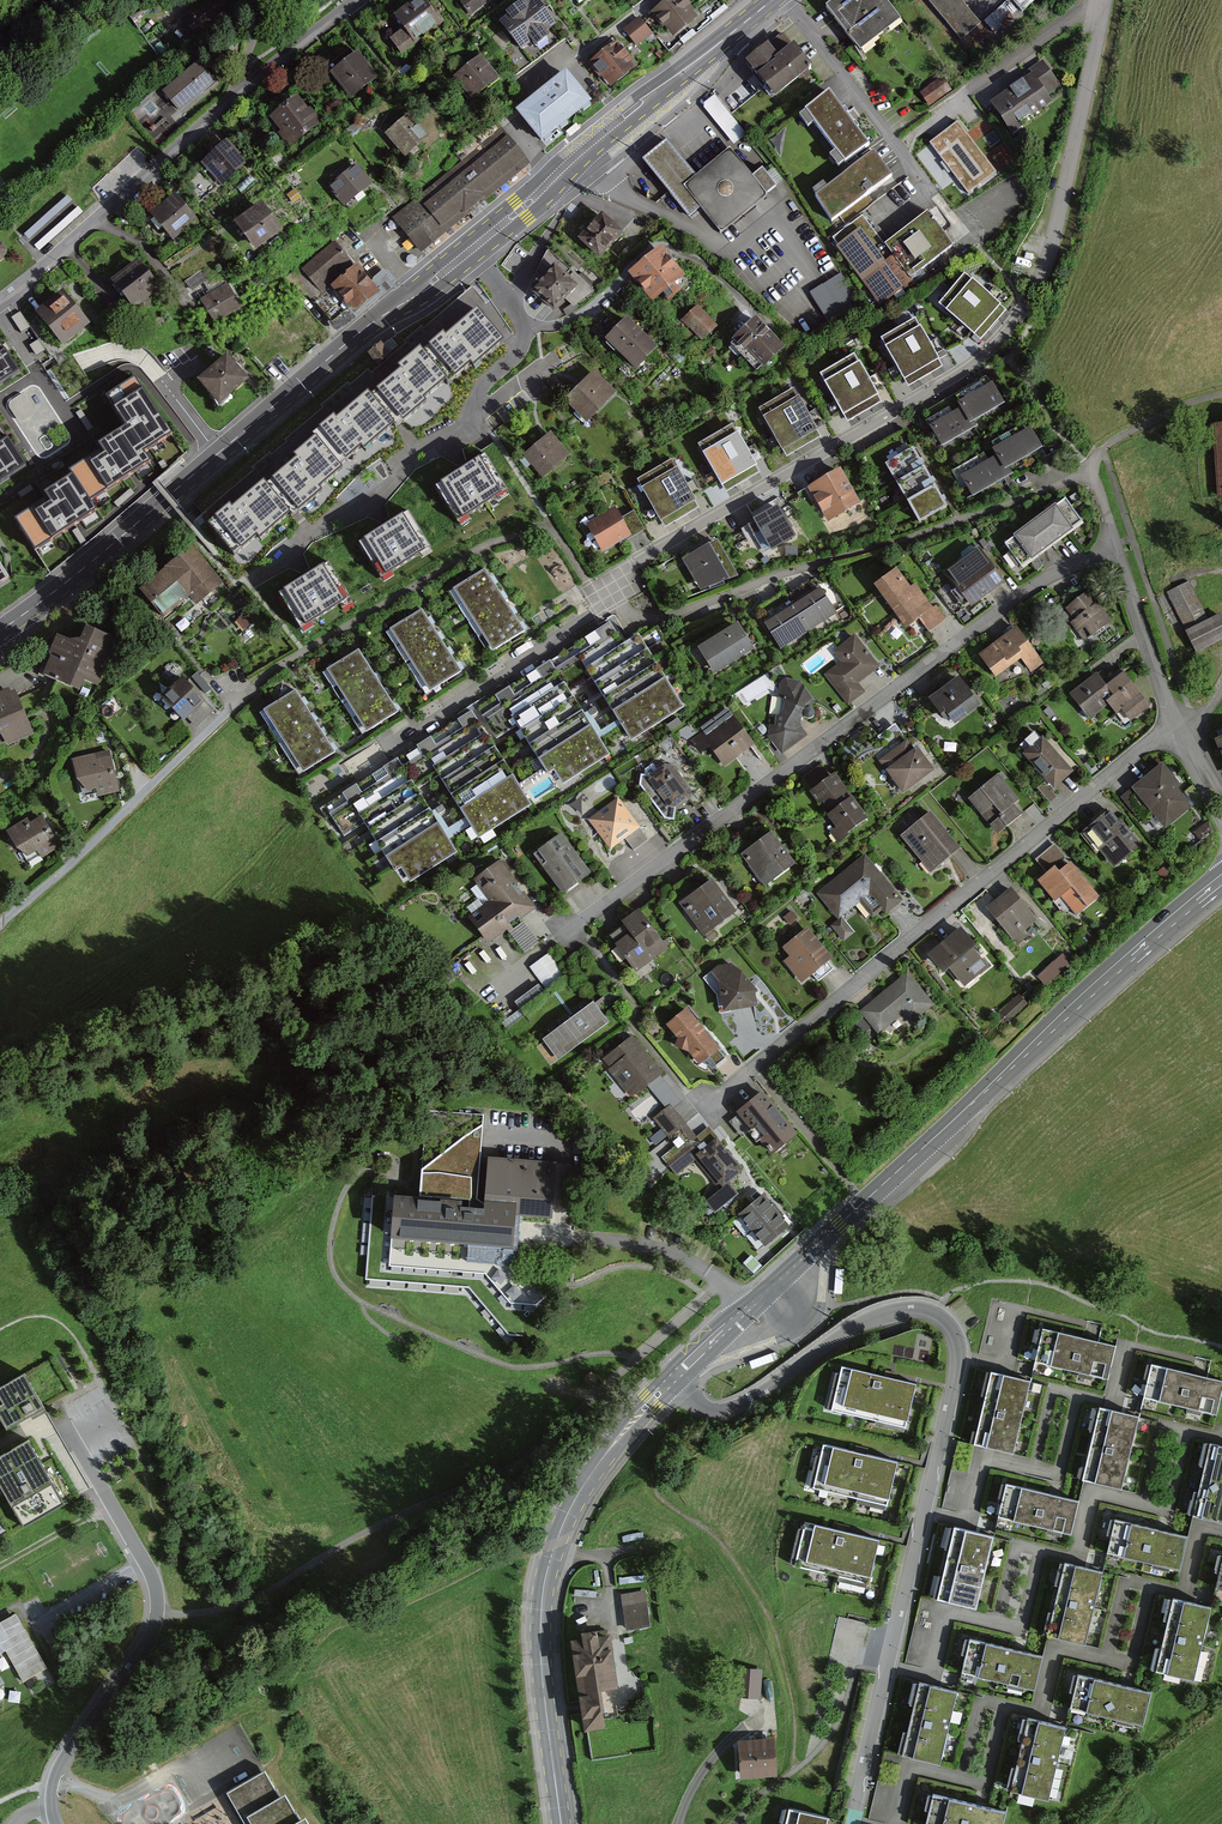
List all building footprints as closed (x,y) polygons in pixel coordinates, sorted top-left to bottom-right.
[(185,17),(200,36),(239,4),(236,0),(207,0),(185,17)] [(394,37),(404,52),(422,39),(420,36),(445,19),(432,0),(420,0),(400,14),(409,27),(394,37)] [(464,1),(472,12),(489,0),(465,0),(464,1)] [(522,48),(537,38),(540,43),(555,33),(552,28),(560,23),(545,0),(538,0),(533,3),(531,0),(529,0),(514,10),(517,14),(505,21),(522,48)] [(682,0),(667,0),(649,15),(670,42),(698,20),(682,0)] [(825,9),(860,54),(900,23),(883,0),(837,0),(825,9)] [(960,38),(977,24),(958,0),(929,0),(960,38)] [(996,33),(1036,0),(1009,0),(985,20),(996,33)] [(653,35),(638,17),(621,31),(636,49),(653,35)] [(616,43),(590,63),(611,89),(637,69),(616,43)] [(774,102),(813,74),(793,47),(777,58),(770,48),(747,65),(774,102)] [(379,76),(361,51),(334,70),(352,95),(379,76)] [(504,76),(486,55),(457,78),(475,100),(504,76)] [(199,61),(162,91),(179,112),(203,92),(204,93),(217,83),(199,61)] [(990,105),(1011,135),(1023,127),(1020,123),(1036,111),(1038,113),(1053,102),(1046,94),(1060,84),(1043,62),(1029,72),(1031,75),(990,105)] [(597,101),(572,71),(520,112),(546,143),(597,101)] [(920,94),(929,106),(949,91),(940,79),(920,94)] [(869,147),(829,93),(801,114),(841,167),(869,147)] [(271,117),(291,144),(321,120),(301,94),(271,117)] [(714,96),(704,103),(704,109),(733,144),(745,134),(714,96)] [(413,111),(390,132),(410,154),(433,133),(413,111)] [(958,120),(930,142),(969,193),(997,172),(958,120)] [(503,130),(395,218),(422,251),(530,162),(503,130)] [(248,162),(227,140),(201,164),(222,186),(248,162)] [(643,160),(688,216),(698,207),(720,234),(776,190),(761,171),(753,178),(731,150),(695,178),(666,142),(643,160)] [(872,154),(815,197),(833,220),(890,177),(872,154)] [(360,164),(335,186),(351,204),(376,183),(360,164)] [(175,193),(150,214),(173,241),(198,219),(175,193)] [(70,196),(24,232),(39,250),(85,214),(70,196)] [(262,201),(234,222),(255,251),(283,230),(262,201)] [(607,213),(583,237),(603,257),(627,233),(607,213)] [(884,246),(892,257),(910,281),(954,248),(927,213),(884,246)] [(879,305),(910,281),(892,257),(885,262),(882,259),(861,231),(857,226),(833,244),(879,305)] [(315,304),(335,287),(357,269),(333,242),(289,279),(303,295),(306,293),(315,304)] [(667,246),(635,272),(656,299),(666,291),(672,298),(684,289),(678,281),(688,273),(667,246)] [(545,278),(535,289),(558,311),(568,301),(576,307),(596,291),(576,272),(573,276),(568,272),(571,269),(551,250),(538,272),(545,278)] [(140,257),(113,278),(136,308),(163,287),(140,257)] [(357,269),(335,287),(357,313),(383,291),(361,265),(357,269)] [(861,304),(840,272),(809,291),(830,323),(861,304)] [(954,290),(994,324),(1006,310),(966,276),(954,290)] [(231,282),(204,298),(219,324),(247,307),(231,282)] [(62,346),(91,324),(64,290),(36,312),(62,346)] [(982,338),(994,324),(954,290),(942,304),(982,338)] [(717,324),(699,304),(684,317),(702,338),(717,324)] [(423,348),(419,344),(398,363),(401,366),(371,392),(368,388),(336,415),(334,413),(313,431),(315,433),(293,452),(297,456),(267,482),(264,478),(232,506),(229,503),(208,521),(234,551),(255,533),(259,538),(289,512),(292,516),(323,489),(320,485),(342,465),(339,462),(360,444),(364,447),(392,422),(396,426),(427,399),(423,395),(445,377),(447,380),(470,360),(474,364),(505,337),(477,306),(446,333),(444,330),(423,348)] [(20,311),(11,317),(21,332),(30,326),(20,311)] [(610,337),(621,327),(607,313),(591,329),(604,343),(610,337)] [(788,344),(760,315),(734,339),(762,369),(788,344)] [(661,347),(631,316),(621,327),(610,337),(640,368),(661,347)] [(899,329),(925,374),(941,365),(915,320),(899,329)] [(909,383),(925,374),(899,329),(883,338),(909,383)] [(39,340),(30,345),(36,355),(45,350),(39,340)] [(19,370),(4,347),(0,341),(0,382),(19,370)] [(384,344),(372,354),(383,366),(395,355),(384,344)] [(839,365),(864,410),(880,402),(855,356),(839,365)] [(230,360),(200,385),(221,408),(250,384),(230,360)] [(848,420),(864,410),(839,365),(823,374),(848,420)] [(599,369),(569,398),(591,420),(621,390),(599,369)] [(126,423),(99,440),(103,446),(70,467),(73,471),(44,490),(47,495),(15,515),(34,546),(95,507),(90,499),(152,460),(145,449),(172,431),(135,374),(106,392),(126,423)] [(962,411),(970,424),(1001,406),(990,387),(959,405),(962,411)] [(799,439),(802,445),(818,436),(815,431),(798,401),(792,391),(777,400),(784,412),(799,439)] [(24,393),(8,405),(21,424),(38,413),(24,393)] [(786,454),(802,445),(799,439),(784,412),(777,400),(760,409),(786,454)] [(962,411),(932,428),(944,448),(974,430),(970,424),(962,411)] [(25,463),(15,448),(0,425),(0,480),(25,463)] [(1213,427),(1218,502),(1221,502),(1221,426),(1213,427)] [(717,436),(742,481),(758,472),(733,427),(717,436)] [(1032,428),(996,449),(1000,456),(1008,471),(1044,450),(1032,428)] [(553,432),(526,454),(545,476),(571,454),(553,432)] [(726,490),(742,481),(717,436),(701,445),(726,490)] [(887,466),(898,486),(925,470),(914,451),(887,466)] [(463,466),(435,484),(457,519),(506,488),(485,453),(463,466)] [(1000,456),(961,478),(973,499),(1012,476),(1008,471),(1000,456)] [(655,471),(681,516),(696,507),(671,462),(655,471)] [(862,501),(844,467),(811,484),(830,519),(862,501)] [(898,486),(909,505),(935,490),(925,470),(898,486)] [(665,525),(681,516),(655,471),(639,480),(665,525)] [(909,505),(920,524),(946,509),(935,490),(909,505)] [(1066,500),(1036,522),(1052,544),(1082,523),(1066,500)] [(782,504),(757,517),(774,548),(799,535),(782,504)] [(617,506),(588,523),(605,552),(634,535),(617,506)] [(387,522),(358,540),(380,575),(430,544),(408,509),(387,522)] [(1036,522),(1006,543),(1022,565),(1052,544),(1036,522)] [(720,538),(686,558),(703,588),(741,575),(720,538)] [(224,581),(194,547),(143,591),(164,616),(190,594),(198,604),(224,581)] [(977,604),(1008,581),(982,547),(952,569),(977,604)] [(307,573),(278,591),(300,626),(350,595),(328,560),(307,573)] [(9,575),(0,561),(0,581),(9,575)] [(497,585),(488,570),(452,592),(462,607),(497,585)] [(897,572),(877,587),(908,627),(920,618),(929,630),(942,621),(915,585),(910,590),(897,572)] [(1206,620),(1189,583),(1157,598),(1176,637),(1185,633),(1196,654),(1221,641),(1221,624),(1217,615),(1206,620)] [(507,601),(497,585),(462,607),(472,623),(507,601)] [(819,590),(793,606),(808,629),(834,612),(819,590)] [(1092,637),(1111,623),(1088,594),(1069,608),(1092,637)] [(517,616),(507,601),(472,623),(482,638),(517,616)] [(793,606),(767,623),(781,646),(808,629),(793,606)] [(434,625),(424,610),(389,632),(399,647),(434,625)] [(245,613),(235,624),(245,632),(254,620),(245,613)] [(526,632),(517,616),(482,638),(491,654),(526,632)] [(759,651),(742,622),(689,651),(706,681),(759,651)] [(443,641),(434,625),(399,647),(408,663),(443,641)] [(77,648),(56,639),(40,675),(78,691),(83,679),(97,685),(112,651),(106,649),(111,637),(85,626),(77,648)] [(1048,662),(1022,626),(983,654),(999,676),(1026,656),(1036,671),(1048,662)] [(638,636),(586,669),(632,741),(684,708),(638,636)] [(875,668),(854,638),(834,652),(842,663),(828,673),(848,702),(862,693),(855,683),(875,668)] [(453,656),(443,641),(408,663),(418,678),(453,656)] [(371,665),(361,650),(326,672),(335,687),(371,665)] [(463,672),(453,656),(418,678),(428,694),(463,672)] [(380,681),(371,665),(335,687),(345,703),(380,681)] [(1111,685),(1101,672),(1075,693),(1094,718),(1112,704),(1129,725),(1156,705),(1129,671),(1111,685)] [(747,701),(774,687),(769,676),(742,689),(747,701)] [(961,723),(986,704),(965,676),(935,698),(951,718),(955,715),(961,723)] [(206,701),(182,678),(161,699),(184,722),(206,701)] [(390,696),(380,681),(345,703),(355,718),(390,696)] [(778,724),(766,733),(782,753),(803,737),(797,728),(804,708),(812,701),(801,684),(787,681),(776,688),(785,699),(778,724)] [(564,685),(512,718),(558,790),(610,757),(564,685)] [(3,741),(7,747),(33,735),(13,691),(0,696),(0,743),(3,741)] [(306,706),(296,691),(261,712),(271,728),(306,706)] [(400,712),(390,696),(355,718),(365,734),(400,712)] [(316,722),(306,706),(271,728),(281,743),(316,722)] [(701,731),(692,737),(704,754),(713,748),(728,768),(759,745),(731,706),(699,729),(701,731)] [(326,737),(316,722),(281,743),(290,759),(326,737)] [(903,794),(940,767),(914,731),(877,758),(903,794)] [(485,732),(433,765),(479,837),(531,804),(485,732)] [(1076,768),(1050,736),(1028,754),(1054,786),(1076,768)] [(335,753),(326,737),(290,759),(300,775),(335,753)] [(109,750),(71,758),(79,799),(117,792),(109,750)] [(699,795),(675,759),(651,776),(675,811),(699,795)] [(1167,761),(1134,787),(1168,829),(1200,803),(1167,761)] [(1001,770),(969,795),(1000,834),(1032,809),(1001,770)] [(874,817),(841,772),(815,792),(847,837),(874,817)] [(410,781),(358,815),(405,886),(457,853),(410,781)] [(1048,782),(1040,787),(1049,801),(1056,796),(1048,782)] [(611,851),(643,829),(621,797),(589,818),(611,851)] [(1144,841),(1115,806),(1083,834),(1099,853),(1105,849),(1118,863),(1144,841)] [(964,847),(936,812),(902,839),(931,874),(964,847)] [(59,847),(41,817),(30,824),(27,819),(6,832),(25,862),(40,853),(42,857),(59,847)] [(766,887),(800,864),(778,832),(744,855),(766,887)] [(595,873),(567,833),(536,855),(564,895),(595,873)] [(885,911),(904,896),(882,869),(881,870),(870,855),(820,894),(840,920),(859,905),(868,918),(883,908),(885,911)] [(476,880),(492,902),(535,906),(502,861),(476,880)] [(1070,911),(1098,889),(1075,861),(1064,869),(1060,864),(1040,880),(1061,906),(1064,903),(1070,911)] [(746,919),(716,878),(677,905),(706,946),(746,919)] [(1029,951),(1057,927),(1019,883),(991,907),(1029,951)] [(535,906),(492,902),(471,917),(489,941),(535,906)] [(668,947),(641,910),(623,923),(631,933),(616,944),(637,971),(668,947)] [(982,945),(965,925),(931,953),(947,973),(952,970),(966,986),(992,964),(978,948),(982,945)] [(835,956),(810,926),(785,947),(793,957),(784,964),(801,985),(835,956)] [(541,984),(561,975),(552,955),(532,963),(541,984)] [(1046,986),(1072,964),(1063,955),(1038,977),(1046,986)] [(936,1004),(909,972),(864,1009),(882,1031),(905,1012),(914,1023),(936,1004)] [(715,977),(720,1011),(762,1005),(760,990),(745,973),(715,977)] [(1020,995),(998,1013),(1007,1024),(1029,1006),(1020,995)] [(544,1041),(561,1062),(611,1023),(595,1002),(544,1041)] [(699,1066),(722,1047),(690,1009),(667,1028),(699,1066)] [(666,1074),(635,1036),(604,1061),(634,1099),(666,1074)] [(799,1134),(761,1089),(737,1110),(774,1155),(799,1134)] [(700,1140),(674,1107),(655,1121),(679,1151),(666,1161),(678,1176),(695,1162),(717,1190),(703,1200),(714,1215),(740,1195),(730,1182),(746,1170),(719,1136),(705,1146),(700,1140)] [(515,1252),(517,1218),(553,1220),(556,1171),(484,1167),(482,1200),(479,1200),(484,1113),(424,1110),(419,1196),(393,1195),(390,1245),(515,1252)] [(776,1211),(765,1197),(742,1215),(753,1229),(776,1211)] [(788,1226),(776,1211),(753,1229),(765,1244),(788,1226)] [(843,1293),(847,1270),(838,1269),(835,1292),(843,1293)] [(1044,1325),(1035,1358),(1113,1380),(1122,1347),(1044,1325)] [(842,1365),(831,1409),(908,1427),(918,1383),(842,1365)] [(1156,1365),(1147,1400),(1217,1418),(1221,1399),(1221,1382),(1156,1365)] [(1144,1367),(1137,1393),(1146,1396),(1153,1369),(1144,1367)] [(591,1372),(584,1379),(591,1386),(598,1378),(591,1372)] [(1015,1451),(1031,1382),(994,1373),(978,1443),(1015,1451)] [(7,1433),(43,1412),(22,1378),(0,1391),(0,1421),(7,1433)] [(1080,1480),(1123,1490),(1141,1419),(1098,1408),(1080,1480)] [(825,1444),(815,1488),(891,1506),(901,1462),(825,1444)] [(0,1460),(0,1492),(22,1529),(61,1507),(25,1446),(0,1460)] [(1221,1527),(1221,1449),(1211,1447),(1196,1522),(1221,1527)] [(1080,1501),(1012,1485),(1002,1527),(1070,1544),(1080,1501)] [(803,1522),(793,1566),(869,1584),(879,1540),(803,1522)] [(1195,1539),(1110,1522),(1105,1552),(1189,1568),(1195,1539)] [(933,1604),(980,1614),(995,1543),(949,1533),(933,1604)] [(1050,1638),(1085,1645),(1099,1575),(1064,1568),(1050,1638)] [(1157,1672),(1197,1681),(1213,1610),(1173,1601),(1157,1672)] [(621,1608),(625,1632),(650,1628),(647,1604),(621,1608)] [(44,1665),(13,1609),(0,1616),(0,1651),(2,1650),(18,1679),(44,1665)] [(863,1622),(837,1617),(822,1694),(847,1699),(853,1671),(863,1622)] [(569,1647),(583,1736),(604,1733),(599,1695),(615,1692),(607,1640),(596,1641),(595,1635),(578,1638),(580,1645),(569,1647)] [(962,1640),(954,1677),(1033,1693),(1041,1656),(962,1640)] [(1080,1673),(1072,1707),(1140,1724),(1148,1690),(1080,1673)] [(761,1674),(749,1674),(750,1701),(762,1701),(761,1674)] [(918,1682),(903,1756),(943,1765),(959,1690),(918,1682)] [(1066,1726),(1024,1717),(1007,1790),(1049,1800),(1066,1726)] [(776,1735),(739,1737),(741,1775),(777,1773),(776,1735)] [(227,1790),(246,1823),(317,1823),(310,1811),(304,1815),(289,1788),(282,1792),(269,1767),(265,1769),(227,1790)] [(921,1823),(1002,1823),(1006,1808),(929,1790),(921,1823)] [(782,1823),(827,1823),(829,1819),(786,1808),(782,1823)]
